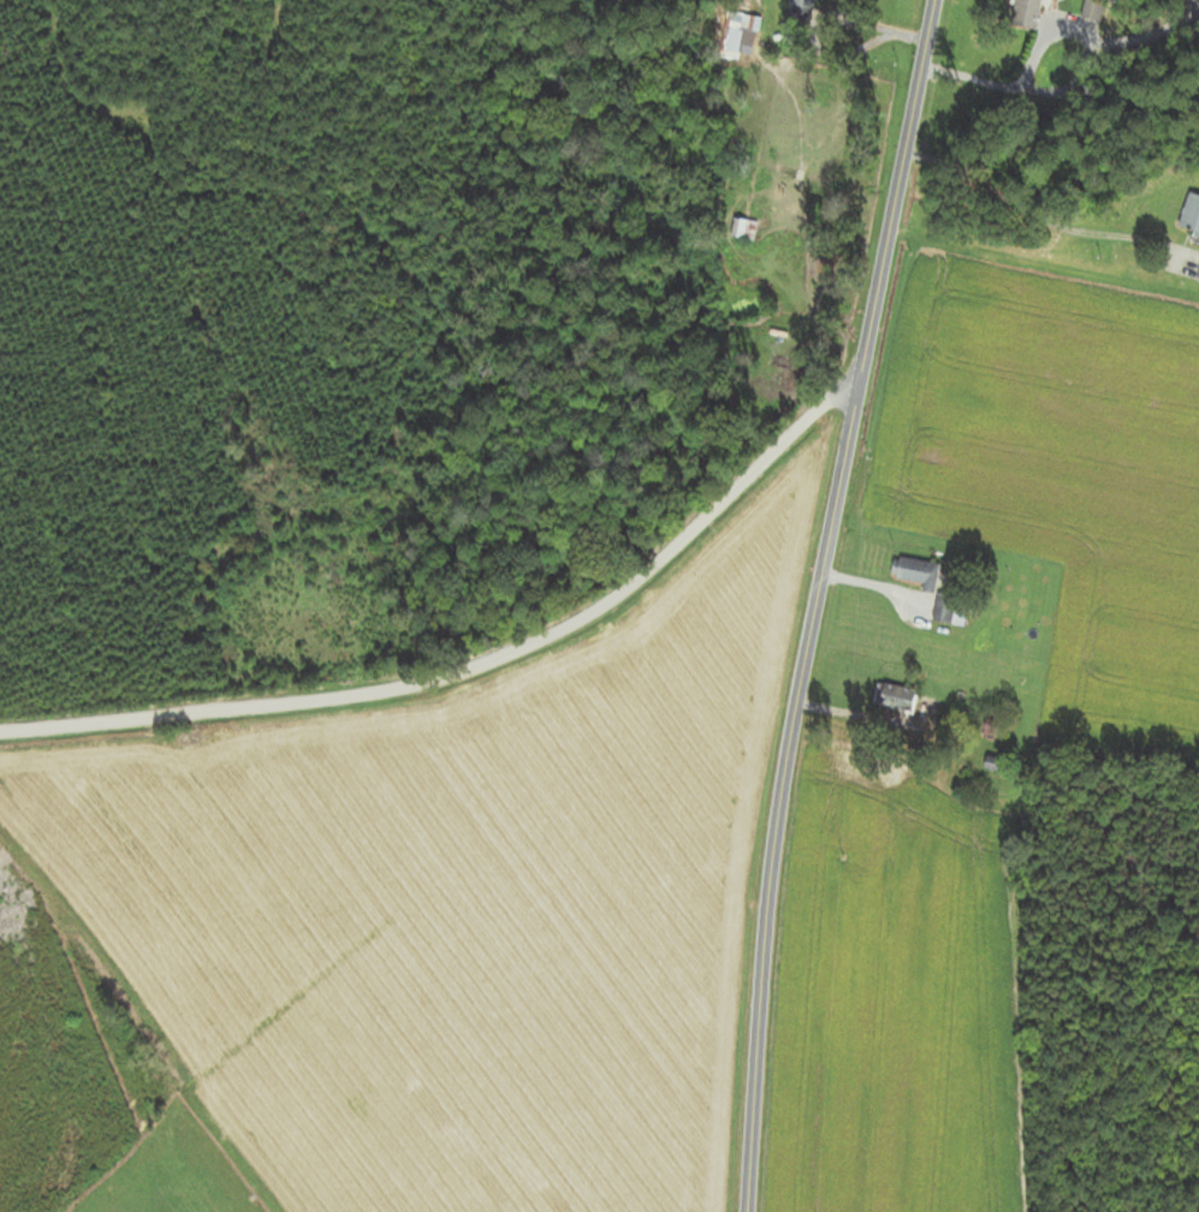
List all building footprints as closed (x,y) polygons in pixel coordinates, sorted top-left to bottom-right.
[(784,25),(810,30),(816,0),(789,0),(784,25)] [(1039,30),(1039,10),(1052,10),(1052,0),(1015,0),(1014,29),(1039,30)] [(722,53),(741,53),(741,28),(722,28),(722,53)] [(1177,228),(1194,233),(1191,240),(1198,242),(1198,196),(1189,193),(1177,228)] [(729,239),(753,242),(756,222),(731,219),(729,239)] [(924,592),(937,573),(903,551),(891,571),(924,592)] [(962,627),(968,599),(936,593),(931,620),(962,627)] [(873,707),(912,714),(917,690),(877,683),(873,707)]
